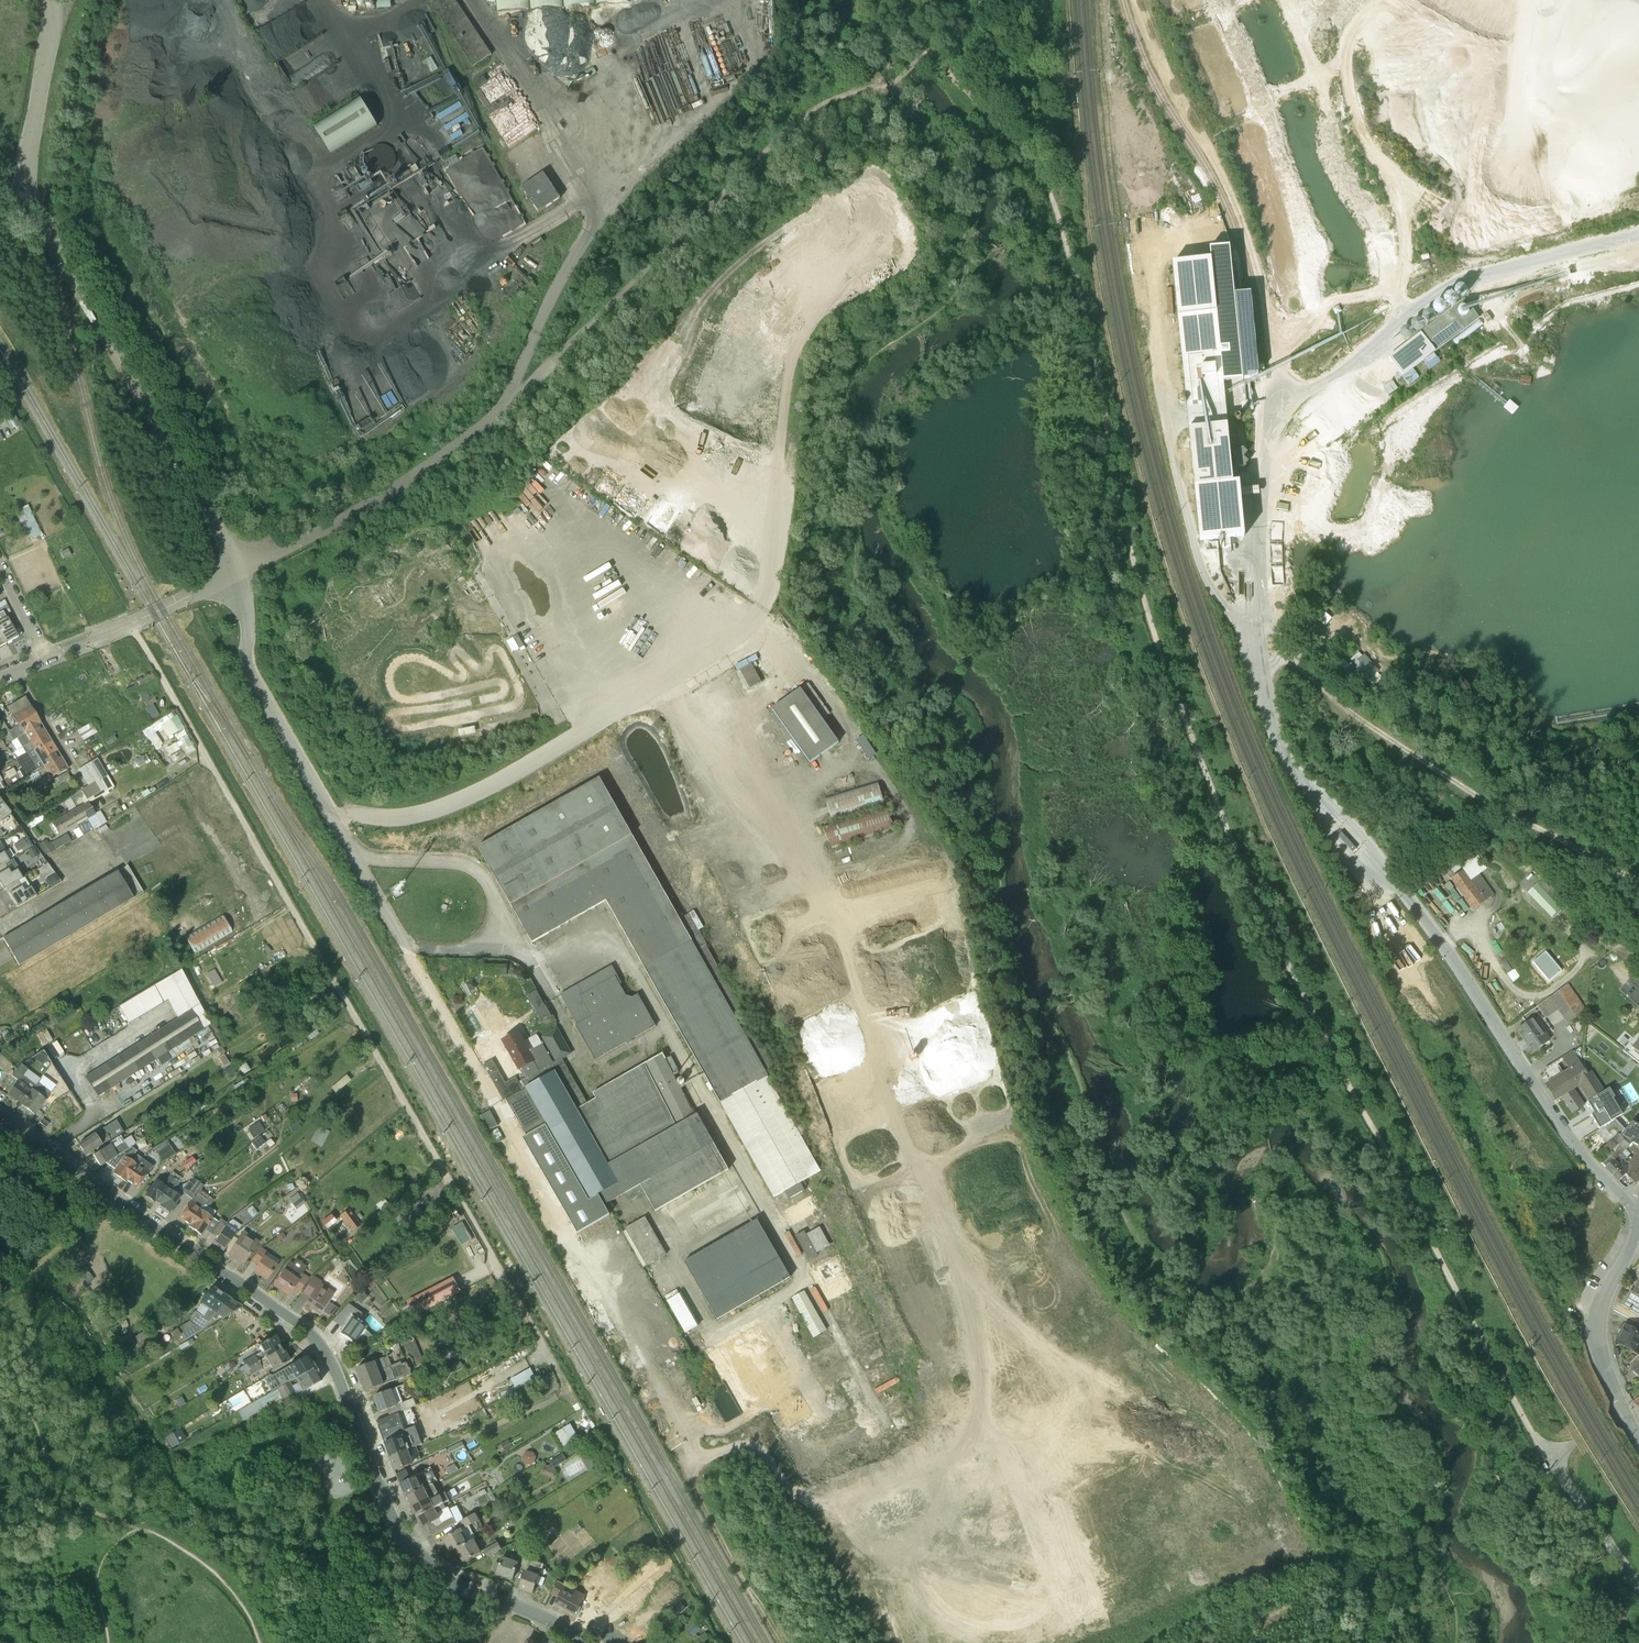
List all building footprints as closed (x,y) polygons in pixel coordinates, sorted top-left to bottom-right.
[(432,5),(473,67),(492,54),(455,0),(439,0),(432,5)] [(628,3),(628,0),(494,0),(495,10),(628,3)] [(707,12),(708,23),(723,21),(722,10),(707,12)] [(493,76),(473,89),(484,106),(490,102),(489,100),(503,91),(493,76)] [(357,98),(309,125),(325,154),(373,128),(357,98)] [(384,183),(400,177),(389,143),(358,153),(362,166),(349,170),(353,183),(355,190),(354,191),(356,195),(367,191),(368,193),(385,187),(384,183)] [(539,213),(561,199),(544,173),(522,188),(539,213)] [(1225,405),(1211,262),(1172,266),(1188,409),(1189,431),(1188,431),(1200,543),(1244,539),(1239,485),(1241,485),(1240,473),(1239,473),(1239,469),(1244,469),(1244,468),(1248,463),(1243,460),(1243,459),(1247,454),(1242,450),(1238,451),(1235,426),(1232,420),(1227,421),(1225,405)] [(1250,296),(1234,297),(1242,383),(1250,382),(1258,378),(1250,296)] [(1464,302),(1388,360),(1402,378),(1478,320),(1464,302)] [(657,435),(662,437),(668,424),(659,420),(649,441),(654,443),(657,435)] [(41,535),(28,505),(15,511),(24,531),(26,530),(30,540),(41,535)] [(1275,563),(1284,560),(1279,546),(1271,549),(1275,563)] [(1272,585),(1283,585),(1284,567),(1273,567),(1272,585)] [(7,643),(18,637),(7,618),(0,622),(0,631),(7,643)] [(756,660),(759,659),(756,655),(744,661),(747,666),(739,670),(750,689),(759,684),(761,682),(755,671),(751,663),(756,660)] [(1342,676),(1360,694),(1379,674),(1361,656),(1342,676)] [(756,660),(763,672),(768,669),(762,658),(759,659),(756,660)] [(152,674),(134,683),(138,689),(155,680),(152,674)] [(772,709),(778,718),(810,763),(839,743),(807,698),(801,689),(772,709)] [(23,734),(41,724),(24,697),(7,707),(23,734)] [(180,721),(174,711),(142,731),(145,737),(172,719),(175,724),(180,721)] [(21,736),(18,731),(12,735),(4,721),(0,723),(0,730),(9,744),(17,739),(21,736)] [(77,731),(83,741),(97,733),(91,722),(77,731)] [(182,726),(180,722),(168,730),(170,734),(182,726)] [(34,752),(51,742),(41,724),(23,734),(21,736),(17,739),(22,748),(29,744),(33,750),(28,753),(28,754),(34,752)] [(193,744),(188,736),(180,741),(185,749),(193,744)] [(27,776),(28,777),(37,771),(44,767),(45,768),(53,763),(49,757),(57,752),(51,742),(34,752),(28,754),(35,764),(40,761),(41,763),(33,767),(28,759),(20,764),(27,776)] [(183,753),(180,748),(172,752),(169,754),(172,759),(183,753)] [(48,774),(50,778),(67,768),(57,752),(49,757),(53,763),(45,768),(44,767),(37,771),(41,778),(48,774)] [(145,763),(141,755),(134,759),(138,767),(145,763)] [(102,795),(108,791),(91,761),(79,769),(88,785),(80,790),(87,800),(101,792),(102,795)] [(57,785),(70,777),(66,772),(53,780),(57,785)] [(479,845),(532,941),(607,901),(771,1200),(818,1174),(798,1138),(803,1135),(793,1117),(788,1119),(765,1078),(775,1072),(706,946),(707,946),(690,915),(680,920),(602,778),(479,845)] [(877,782),(825,798),(832,822),(885,806),(877,782)] [(153,787),(149,790),(148,789),(142,793),(145,798),(151,794),(156,791),(153,787)] [(11,813),(0,800),(0,820),(11,813)] [(83,836),(93,830),(87,819),(95,814),(88,803),(88,802),(70,813),(77,825),(83,836)] [(896,830),(885,807),(822,827),(832,849),(896,830)] [(52,823),(59,836),(77,825),(70,813),(52,823)] [(41,815),(27,823),(31,829),(45,819),(41,815)] [(16,823),(11,826),(14,831),(20,828),(16,823)] [(44,856),(70,841),(71,841),(67,834),(52,842),(51,841),(48,843),(46,840),(38,845),(44,856)] [(17,843),(21,849),(23,852),(32,847),(26,837),(17,843)] [(32,853),(35,858),(39,856),(36,850),(34,847),(27,851),(29,855),(32,853)] [(5,864),(9,861),(4,852),(0,854),(0,867),(5,864)] [(18,881),(23,879),(17,870),(11,873),(5,864),(0,867),(0,884),(4,890),(6,889),(18,881)] [(143,892),(127,865),(3,938),(19,965),(143,892)] [(1470,882),(1463,871),(1450,881),(1450,882),(1451,881),(1465,902),(1472,912),(1486,902),(1485,902),(1493,897),(1478,876),(1470,882)] [(55,874),(45,880),(50,888),(60,881),(55,874)] [(6,889),(17,908),(36,896),(31,887),(24,891),(18,881),(6,889)] [(1564,907),(1540,883),(1536,887),(1559,912),(1564,907)] [(1559,912),(1536,887),(1527,896),(1551,920),(1559,912)] [(194,954),(233,930),(223,913),(184,936),(194,954)] [(1544,954),(1532,964),(1548,984),(1561,973),(1544,954)] [(483,974),(505,974),(505,963),(483,963),(483,974)] [(583,994),(578,986),(562,995),(568,1004),(570,1002),(581,1022),(576,1025),(596,1060),(656,1026),(638,994),(633,997),(626,995),(611,967),(610,968),(615,976),(583,994)] [(86,1077),(98,1096),(108,1090),(157,1059),(161,1066),(171,1059),(167,1053),(210,1025),(181,970),(119,1006),(123,1014),(129,1024),(167,1001),(173,1011),(177,1018),(86,1077)] [(1567,986),(1549,999),(1557,1011),(1567,1025),(1585,1011),(1567,986)] [(527,994),(535,1010),(544,1006),(536,989),(527,994)] [(1537,1008),(1545,1019),(1557,1011),(1549,999),(1537,1008)] [(552,1016),(546,1005),(535,1010),(542,1022),(552,1016)] [(488,1008),(486,1018),(497,1021),(499,1010),(488,1008)] [(1533,1010),(1522,1018),(1526,1024),(1531,1021),(1537,1016),(1533,1010)] [(1542,1036),(1531,1021),(1526,1024),(1516,1032),(1532,1053),(1548,1042),(1544,1035),(1542,1036)] [(655,1212),(729,1170),(697,1114),(695,1115),(678,1084),(670,1088),(665,1081),(675,1075),(673,1073),(679,1069),(671,1055),(666,1058),(663,1053),(593,1093),(597,1098),(588,1103),(562,1058),(571,1053),(557,1029),(543,1037),(549,1047),(556,1061),(521,1081),(525,1088),(543,1119),(589,1200),(601,1193),(607,1204),(625,1193),(629,1201),(644,1193),(655,1212)] [(503,1041),(519,1069),(535,1060),(519,1031),(503,1041)] [(359,1037),(353,1040),(359,1050),(365,1047),(359,1037)] [(33,1050),(24,1056),(27,1060),(36,1055),(33,1050)] [(1569,1072),(1579,1066),(1587,1079),(1592,1076),(1583,1063),(1581,1064),(1580,1050),(1562,1060),(1564,1063),(1569,1072)] [(17,1099),(22,1103),(52,1065),(43,1051),(21,1064),(18,1067),(12,1076),(19,1081),(8,1095),(15,1101),(17,1099)] [(218,1058),(224,1067),(229,1064),(224,1055),(218,1058)] [(507,1099),(524,1089),(516,1077),(506,1083),(493,1060),(483,1065),(504,1101),(507,1099)] [(1550,1084),(1564,1075),(1559,1067),(1564,1063),(1562,1060),(1545,1072),(1544,1075),(1550,1084)] [(52,1065),(22,1103),(21,1104),(34,1114),(42,1104),(48,1108),(52,1103),(70,1092),(64,1083),(52,1065)] [(236,1073),(232,1066),(225,1069),(229,1077),(236,1073)] [(1546,1087),(1555,1101),(1561,1097),(1572,1113),(1582,1106),(1571,1090),(1578,1086),(1587,1079),(1579,1066),(1569,1072),(1564,1075),(1550,1084),(1546,1087)] [(1603,1093),(1593,1078),(1592,1076),(1587,1079),(1578,1086),(1589,1102),(1603,1093)] [(241,1082),(245,1090),(251,1086),(247,1079),(241,1082)] [(237,1095),(245,1090),(241,1082),(232,1087),(237,1095)] [(543,1119),(525,1088),(524,1089),(507,1099),(524,1130),(543,1119)] [(1613,1121),(1621,1116),(1611,1100),(1614,1099),(1608,1090),(1603,1093),(1589,1102),(1587,1103),(1593,1115),(1590,1116),(1599,1131),(1602,1129),(1613,1121)] [(247,1091),(237,1097),(245,1109),(254,1103),(247,1091)] [(189,1092),(182,1096),(186,1102),(193,1098),(189,1092)] [(205,1102),(198,1106),(201,1110),(207,1106),(205,1102)] [(480,1113),(486,1129),(496,1126),(491,1109),(480,1113)] [(300,1117),(288,1127),(292,1132),(304,1122),(300,1117)] [(49,1123),(43,1118),(37,1125),(43,1131),(49,1123)] [(86,1155),(95,1149),(123,1131),(116,1120),(103,1128),(106,1134),(98,1139),(95,1134),(79,1144),(86,1155)] [(259,1121),(253,1125),(254,1126),(260,1135),(260,1136),(267,1132),(259,1121)] [(1602,1129),(1608,1136),(1602,1139),(1608,1146),(1618,1137),(1619,1138),(1624,1131),(1613,1121),(1602,1129)] [(1631,1123),(1624,1131),(1619,1138),(1628,1148),(1632,1145),(1637,1148),(1638,1144),(1638,1127),(1631,1123)] [(589,1202),(545,1125),(522,1138),(577,1234),(609,1215),(598,1196),(589,1202)] [(318,1126),(310,1141),(320,1146),(322,1141),(323,1142),(328,1131),(318,1126)] [(1599,1131),(1596,1132),(1602,1139),(1608,1136),(1602,1129),(1599,1131)] [(259,1137),(251,1144),(256,1150),(265,1144),(259,1137)] [(1608,1146),(1595,1159),(1604,1169),(1605,1169),(1612,1162),(1621,1154),(1628,1148),(1619,1138),(1618,1137),(1608,1146)] [(157,1154),(169,1145),(166,1140),(153,1148),(157,1154)] [(93,1155),(100,1167),(112,1159),(128,1149),(124,1143),(114,1149),(110,1145),(93,1155)] [(1633,1165),(1630,1164),(1628,1168),(1625,1175),(1633,1184),(1637,1182),(1638,1178),(1638,1177),(1638,1149),(1637,1148),(1632,1145),(1628,1152),(1637,1156),(1633,1165)] [(113,1173),(125,1182),(126,1180),(141,1159),(134,1154),(136,1151),(131,1147),(128,1149),(112,1159),(119,1165),(113,1173)] [(199,1152),(193,1157),(192,1156),(181,1164),(185,1169),(196,1162),(203,1157),(199,1152)] [(1621,1154),(1612,1162),(1619,1169),(1623,1165),(1625,1159),(1621,1154)] [(141,1159),(126,1180),(133,1185),(132,1186),(137,1189),(153,1166),(141,1159)] [(1628,1168),(1623,1165),(1619,1169),(1625,1175),(1628,1168)] [(165,1186),(156,1180),(151,1187),(150,1186),(146,1192),(148,1193),(145,1196),(154,1202),(155,1200),(158,1202),(177,1176),(173,1173),(170,1176),(169,1176),(165,1182),(167,1184),(165,1186)] [(181,1179),(177,1176),(158,1202),(162,1204),(160,1206),(169,1212),(171,1209),(173,1210),(176,1205),(175,1204),(180,1197),(171,1190),(173,1188),(175,1189),(180,1183),(179,1182),(181,1179)] [(183,1220),(190,1225),(200,1210),(201,1210),(205,1204),(205,1203),(196,1197),(203,1186),(197,1181),(195,1185),(186,1196),(191,1199),(178,1218),(183,1221),(183,1220)] [(298,1192),(288,1199),(296,1210),(305,1202),(298,1192)] [(819,1208),(812,1195),(783,1210),(790,1223),(819,1208)] [(209,1207),(212,1202),(214,1200),(211,1199),(209,1197),(205,1203),(205,1204),(209,1207)] [(212,1217),(205,1212),(201,1210),(200,1210),(190,1225),(189,1226),(201,1235),(207,1226),(213,1218),(212,1217)] [(348,1210),(339,1217),(350,1232),(360,1225),(348,1210)] [(457,1211),(452,1215),(453,1215),(458,1221),(463,1217),(460,1214),(459,1213),(457,1211)] [(646,1266),(667,1255),(645,1217),(625,1228),(646,1266)] [(223,1251),(230,1242),(241,1225),(232,1220),(227,1224),(218,1219),(215,1223),(209,1233),(217,1238),(213,1244),(223,1251)] [(757,1220),(684,1262),(717,1320),(790,1278),(757,1220)] [(791,1227),(809,1260),(817,1255),(799,1222),(791,1227)] [(252,1237),(244,1231),(228,1254),(243,1264),(256,1245),(250,1240),(252,1237)] [(283,1231),(276,1236),(280,1242),(287,1237),(283,1231)] [(266,1280),(272,1271),(277,1265),(265,1256),(267,1252),(261,1248),(258,1252),(252,1261),(258,1265),(253,1271),(266,1280)] [(818,1266),(824,1279),(844,1270),(838,1256),(818,1266)] [(293,1263),(291,1262),(280,1277),(274,1286),(288,1295),(294,1286),(299,1290),(308,1277),(302,1273),(304,1271),(293,1263)] [(319,1314),(325,1305),(332,1295),(317,1286),(321,1281),(315,1277),(310,1284),(303,1293),(309,1297),(303,1306),(310,1311),(311,1308),(319,1314)] [(456,1294),(448,1279),(405,1302),(411,1313),(413,1316),(456,1294)] [(635,1287),(642,1298),(654,1290),(647,1280),(635,1287)] [(1632,1294),(1629,1292),(1621,1305),(1627,1309),(1630,1311),(1631,1311),(1638,1316),(1638,1283),(1632,1294)] [(180,1335),(183,1340),(204,1327),(211,1317),(225,1297),(212,1288),(201,1304),(208,1309),(203,1317),(196,1312),(189,1322),(171,1332),(175,1338),(180,1335)] [(648,1313),(663,1303),(654,1290),(640,1300),(648,1313)] [(826,1331),(804,1291),(792,1298),(813,1338),(826,1331)] [(681,1293),(667,1301),(685,1334),(699,1326),(681,1293)] [(222,1319),(231,1313),(241,1307),(225,1297),(211,1317),(204,1327),(183,1340),(184,1341),(205,1328),(212,1318),(215,1320),(218,1317),(222,1319)] [(333,1317),(339,1309),(329,1303),(323,1311),(333,1317)] [(362,1318),(355,1313),(350,1320),(343,1315),(337,1323),(345,1328),(341,1333),(354,1342),(364,1327),(359,1323),(362,1318)] [(399,1331),(407,1326),(411,1333),(420,1328),(413,1316),(411,1313),(402,1318),(394,1322),(399,1331)] [(1625,1326),(1617,1342),(1632,1351),(1635,1346),(1638,1345),(1638,1333),(1632,1329),(1625,1326)] [(240,1373),(282,1349),(275,1336),(258,1346),(261,1352),(243,1362),(245,1365),(238,1369),(240,1373)] [(456,1343),(438,1354),(444,1364),(462,1354),(456,1343)] [(120,1347),(114,1350),(117,1355),(123,1351),(127,1349),(124,1344),(120,1347)] [(269,1365),(272,1371),(289,1361),(282,1349),(240,1373),(242,1376),(249,1372),(250,1375),(269,1365)] [(120,1361),(116,1354),(111,1358),(115,1364),(120,1361)] [(288,1367),(279,1372),(286,1384),(289,1382),(292,1374),(294,1379),(314,1368),(311,1362),(307,1355),(298,1360),(287,1366),(288,1367)] [(365,1392),(376,1388),(411,1374),(406,1362),(402,1364),(401,1362),(388,1368),(384,1358),(367,1365),(357,1369),(365,1392)] [(446,1365),(451,1373),(462,1366),(457,1358),(446,1365)] [(123,1360),(115,1366),(119,1372),(127,1366),(129,1364),(126,1359),(123,1361),(123,1360)] [(514,1387),(534,1378),(530,1367),(509,1376),(514,1387)] [(286,1384),(276,1390),(281,1399),(287,1396),(289,1399),(302,1392),(311,1386),(321,1381),(318,1374),(314,1368),(294,1379),(297,1384),(292,1386),(289,1382),(286,1384)] [(912,1405),(901,1376),(876,1386),(887,1415),(912,1405)] [(380,1413),(397,1406),(391,1390),(374,1396),(380,1413)] [(275,1398),(272,1392),(268,1394),(267,1395),(258,1400),(238,1412),(243,1421),(267,1407),(266,1403),(275,1398)] [(180,1394),(174,1398),(179,1407),(186,1403),(180,1394)] [(401,1403),(404,1411),(416,1406),(413,1399),(401,1403)] [(217,1406),(210,1409),(213,1414),(220,1411),(217,1406)] [(379,1428),(387,1425),(384,1417),(376,1420),(379,1428)] [(570,1424),(555,1433),(563,1447),(578,1438),(570,1424)] [(390,1457),(408,1450),(404,1437),(407,1435),(404,1427),(399,1429),(389,1433),(392,1441),(385,1443),(390,1457)] [(180,1429),(165,1438),(172,1449),(187,1440),(180,1429)] [(509,1439),(500,1444),(505,1453),(514,1448),(509,1439)] [(448,1448),(450,1453),(464,1446),(462,1442),(448,1448)] [(395,1470),(413,1464),(408,1450),(390,1457),(395,1470)] [(526,1464),(533,1464),(537,1458),(533,1452),(526,1452),(522,1458),(526,1464)] [(595,1465),(587,1452),(579,1457),(586,1471),(595,1465)] [(541,1474),(553,1479),(557,1470),(553,1468),(566,1461),(562,1454),(549,1462),(553,1468),(545,1465),(541,1474)] [(424,1488),(424,1487),(419,1475),(400,1485),(406,1497),(424,1488)] [(405,1498),(411,1508),(438,1494),(433,1483),(424,1487),(424,1488),(406,1497),(405,1498)] [(438,1494),(411,1508),(416,1518),(444,1504),(449,1501),(445,1494),(440,1496),(438,1494)] [(421,1528),(426,1526),(432,1537),(456,1524),(453,1517),(441,1522),(439,1519),(440,1518),(438,1514),(447,1510),(444,1504),(416,1518),(421,1528)] [(476,1513),(460,1521),(464,1528),(479,1520),(476,1513)] [(456,1549),(468,1542),(461,1529),(443,1538),(450,1552),(456,1549)] [(552,1535),(544,1541),(549,1546),(557,1540),(552,1535)] [(463,1562),(481,1553),(474,1539),(468,1542),(456,1549),(463,1562)] [(483,1550),(487,1557),(501,1550),(498,1543),(483,1550)] [(520,1564),(527,1567),(533,1553),(522,1543),(518,1554),(523,1556),(520,1564)] [(533,1553),(527,1567),(520,1589),(532,1594),(538,1576),(538,1575),(542,1563),(533,1553)] [(614,1556),(608,1564),(614,1569),(620,1561),(614,1556)] [(502,1557),(500,1564),(496,1562),(493,1571),(497,1572),(496,1574),(512,1580),(518,1563),(502,1557)] [(567,1586),(558,1581),(551,1593),(558,1597),(555,1603),(575,1614),(585,1596),(576,1591),(573,1595),(564,1590),(567,1586)] [(695,1624),(687,1631),(692,1637),(700,1630),(695,1624)] [(705,1632),(699,1637),(703,1642),(709,1638),(705,1632)]
